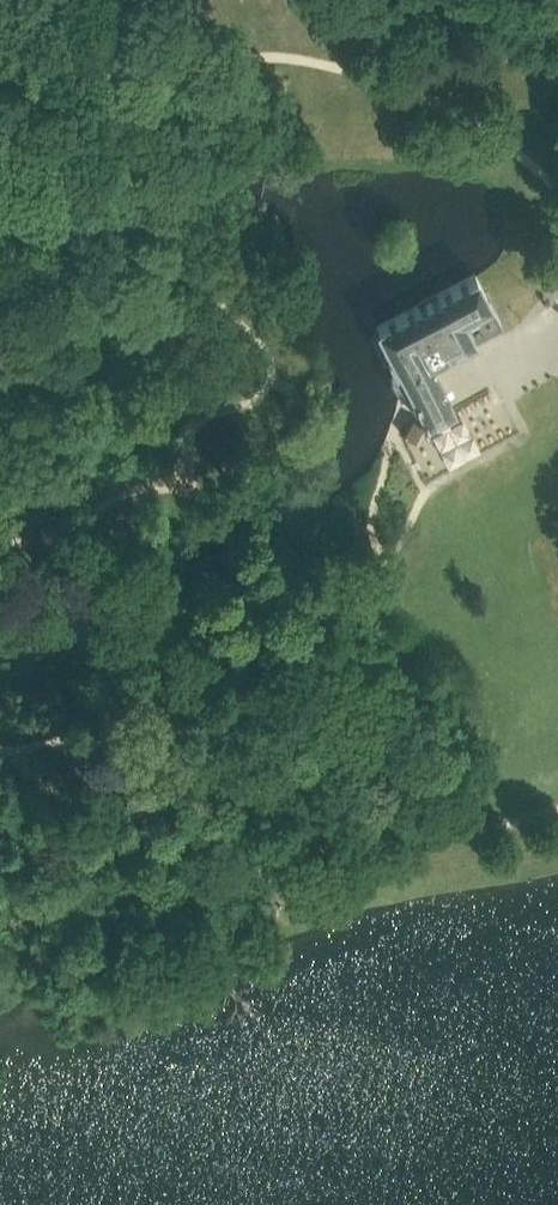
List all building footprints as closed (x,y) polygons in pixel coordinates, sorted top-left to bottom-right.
[(420,419),(420,420),(423,424),(426,423),(431,421),(439,425),(443,423),(448,420),(449,411),(453,409),(431,363),(432,362),(431,359),(444,352),(446,355),(461,347),(466,357),(472,353),(477,351),(472,341),(501,325),(476,278),(377,329),(392,358),(388,360),(395,374),(400,371),(423,418),(420,419)]
